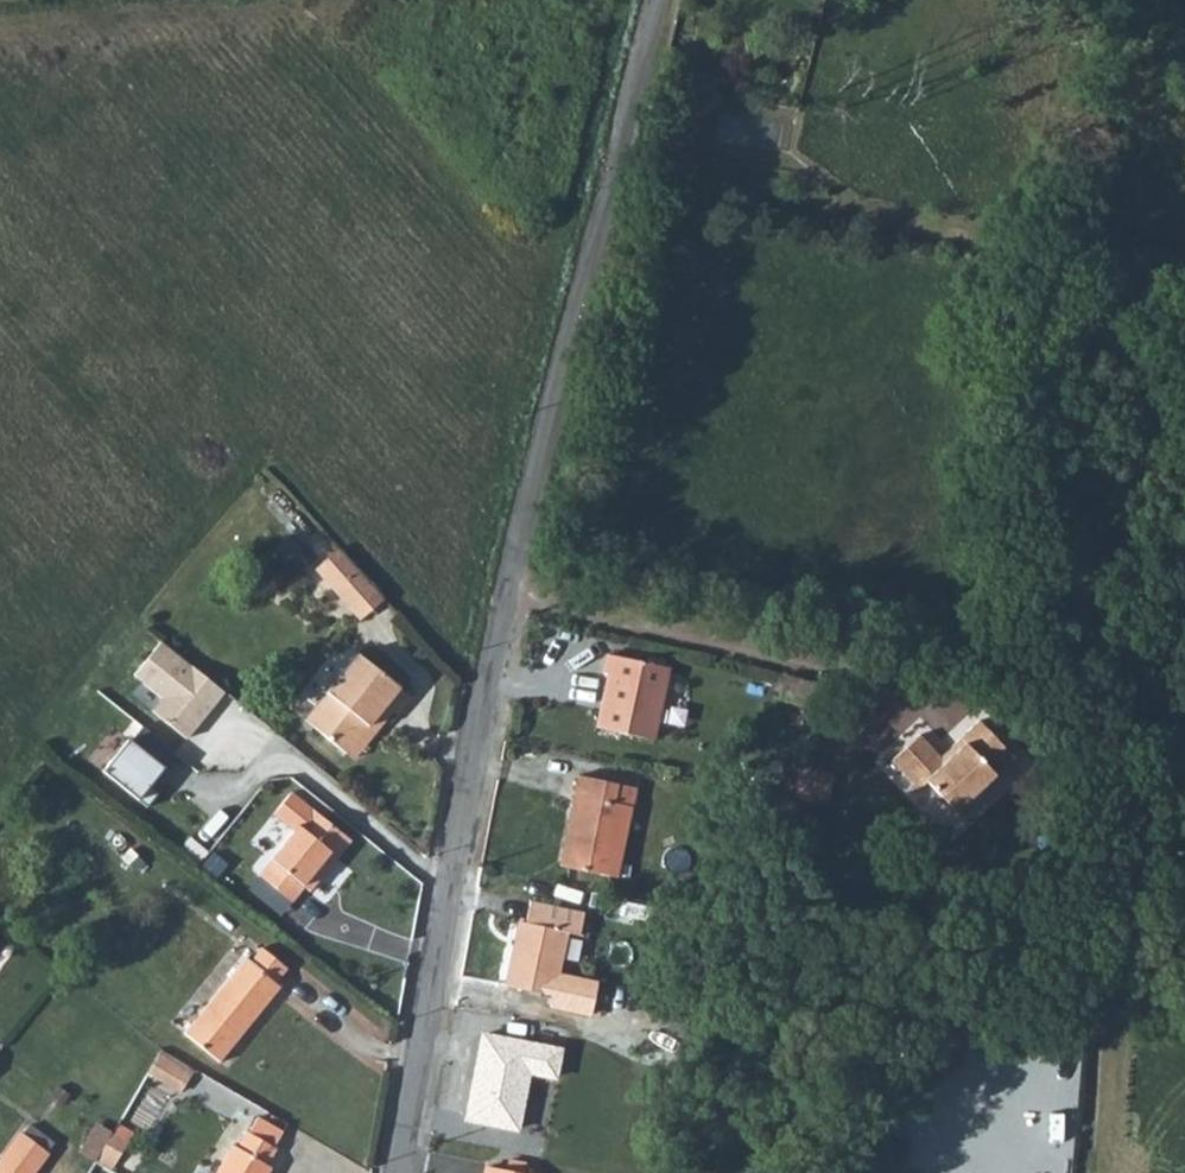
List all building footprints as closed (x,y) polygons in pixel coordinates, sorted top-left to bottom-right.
[(304,554),(327,577),(353,549),(331,527),(304,554)] [(327,577),(352,603),(379,576),(353,549),(327,577)] [(151,633),(125,668),(155,689),(145,703),(181,729),(217,680),(151,633)] [(301,707),(345,740),(380,690),(392,698),(408,678),(353,638),(301,707)] [(597,728),(651,740),(666,669),(607,656),(603,673),(608,675),(597,728)] [(134,718),(99,766),(145,798),(155,784),(145,778),(170,743),(134,718)] [(940,756),(919,735),(891,761),(916,789),(925,783),(954,813),(1012,758),(978,721),(950,747),(955,752),(945,762),(940,756)] [(940,756),(945,762),(955,752),(950,747),(940,756)] [(832,772),(800,765),(793,797),(825,804),(832,772)] [(568,870),(616,880),(630,807),(615,804),(618,786),(576,778),(572,797),(581,800),(568,870)] [(317,854),(344,819),(290,779),(272,802),(293,817),(272,845),(276,848),(263,866),(294,890),(308,872),(316,878),(328,862),(317,854)] [(615,804),(630,807),(633,790),(618,786),(615,804)] [(557,868),(568,870),(581,800),(572,797),(557,868)] [(317,854),(328,862),(355,827),(344,819),(317,854)] [(505,988),(551,997),(564,934),(578,937),(583,915),(529,904),(524,925),(518,924),(505,988)] [(187,1027),(224,1055),(281,980),(276,975),(287,961),(261,942),(248,956),(244,953),(187,1027)] [(565,1045),(480,1030),(464,1120),(518,1130),(528,1075),(558,1080),(565,1045)] [(182,1091),(197,1067),(163,1047),(149,1070),(182,1091)] [(99,1119),(82,1148),(113,1166),(129,1137),(99,1119)] [(266,1157),(260,1154),(270,1136),(243,1122),(233,1141),(227,1138),(208,1172),(257,1172),(266,1157)] [(4,1141),(25,1155),(34,1141),(14,1127),(4,1141)] [(1,1140),(0,1141),(0,1172),(17,1172),(28,1156),(25,1155),(4,1141),(1,1140)]
